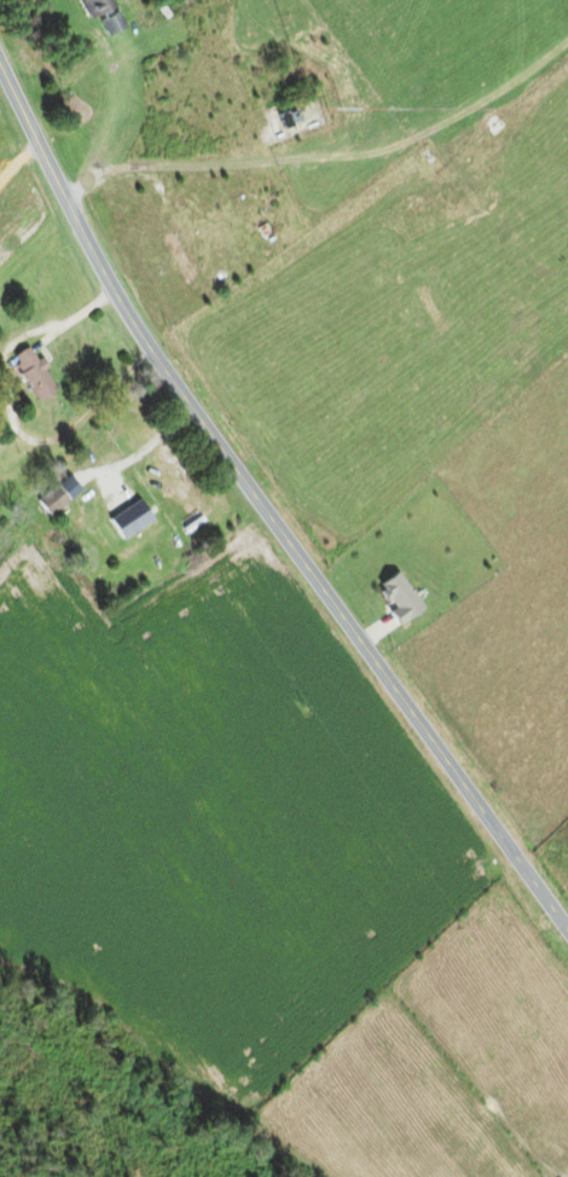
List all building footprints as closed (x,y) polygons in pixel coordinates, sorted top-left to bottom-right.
[(110,0),(80,0),(89,20),(114,9),(110,0)] [(283,129),(299,122),(295,110),(278,117),(283,129)] [(10,359),(38,402),(58,390),(29,346),(10,359)]
